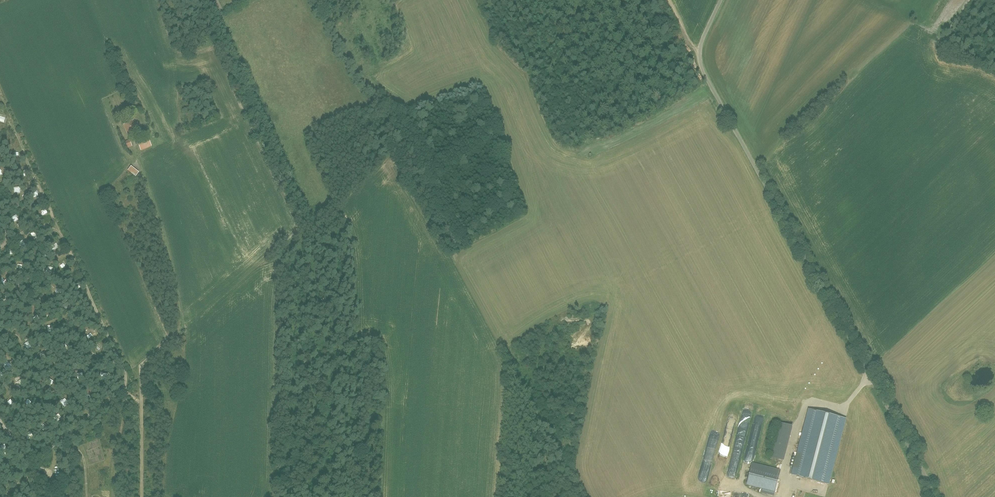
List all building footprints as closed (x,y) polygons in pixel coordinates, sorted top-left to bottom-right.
[(123,123),(128,135),(136,131),(131,119),(123,123)] [(124,143),(126,150),(133,147),(130,141),(124,143)] [(771,457),(784,461),(793,426),(780,422),(771,457)] [(804,479),(808,462),(800,461),(796,478),(791,477),(787,491),(792,493),(791,496),(810,496),(813,482),(804,479)] [(772,493),(774,494),(779,472),(749,464),(744,486),(759,490),(758,494),(769,496),(771,496),(772,493)]
